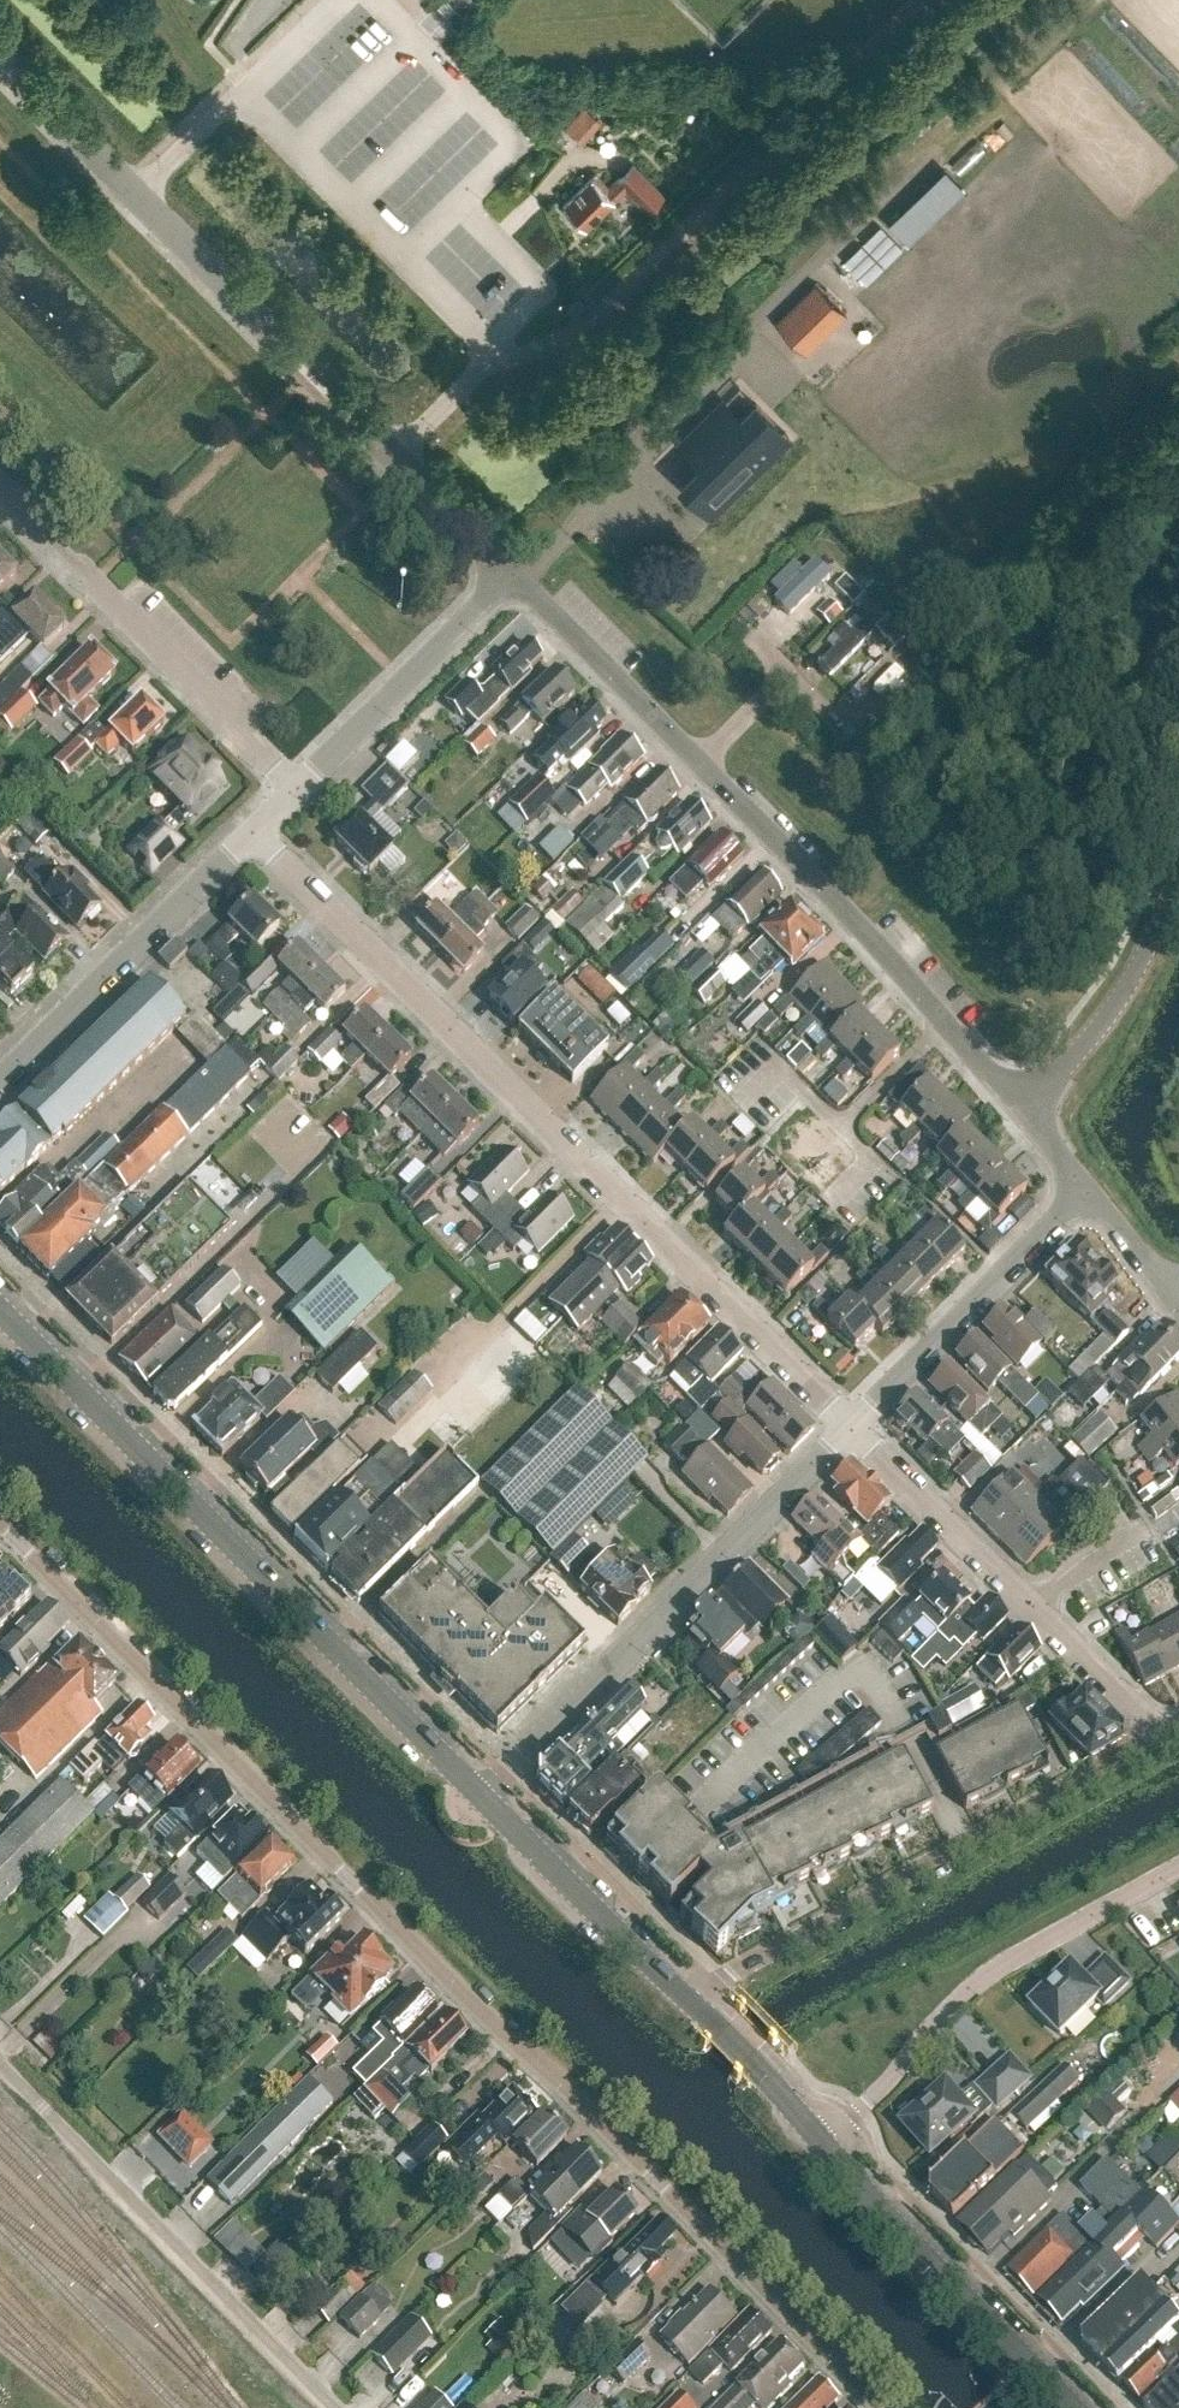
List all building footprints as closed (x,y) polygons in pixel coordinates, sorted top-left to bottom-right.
[(457,25),(465,18),(456,8),(448,15),(457,25)] [(569,128),(586,141),(602,121),(585,107),(569,128)] [(595,174),(563,206),(585,229),(626,188),(648,210),(664,195),(633,164),(609,187),(595,174)] [(805,354),(847,313),(816,282),(775,323),(805,354)] [(576,317),(586,308),(578,301),(569,310),(576,317)] [(603,347),(611,339),(605,333),(597,341),(603,347)] [(721,444),(698,467),(718,488),(730,476),(744,489),(796,437),(781,422),(798,405),(776,382),(758,400),(738,379),(697,420),(721,444)] [(18,574),(0,556),(0,591),(18,574)] [(773,616),(791,633),(831,590),(829,588),(836,581),(819,566),(773,616)] [(854,608),(864,598),(847,580),(837,590),(854,608)] [(32,634),(46,649),(67,629),(64,626),(66,624),(58,615),(55,617),(36,598),(16,618),(17,620),(16,621),(5,610),(0,614),(0,665),(32,634)] [(830,627),(842,615),(829,601),(817,613),(830,627)] [(876,634),(856,614),(824,645),(830,652),(816,666),(829,679),(869,640),(880,651),(887,645),(876,634)] [(895,649),(905,639),(888,621),(878,632),(895,649)] [(529,649),(527,647),(511,663),(505,664),(493,675),(499,681),(486,695),(477,694),(468,685),(447,705),(463,720),(467,716),(480,730),(502,708),(501,708),(513,696),(515,697),(534,678),(530,675),(543,662),(540,660),(540,654),(534,649),(529,649)] [(90,701),(117,674),(93,650),(50,692),(52,694),(42,704),(56,718),(66,708),(85,727),(100,711),(90,701)] [(865,659),(852,672),(860,680),(874,666),(865,658),(865,659)] [(936,690),(946,680),(928,662),(918,672),(936,690)] [(21,668),(1,688),(0,688),(0,713),(33,681),(21,668)] [(908,681),(898,671),(875,693),(884,702),(889,697),(896,704),(908,693),(902,687),(908,681)] [(545,728),(576,697),(574,695),(574,690),(569,685),(564,685),(555,676),(503,728),(514,739),(535,718),(545,728)] [(918,688),(909,697),(923,712),(933,703),(918,688)] [(22,694),(0,718),(0,720),(13,733),(37,708),(22,694)] [(134,755),(166,724),(144,702),(126,719),(124,718),(97,744),(110,759),(125,745),(134,755)] [(593,737),(604,727),(602,726),(602,720),(596,713),(590,713),(589,712),(574,727),(570,724),(549,744),(553,748),(537,765),(550,778),(565,762),(571,767),(597,741),(593,737)] [(479,761),(497,743),(483,730),(466,748),(479,761)] [(635,761),(640,756),(637,753),(637,749),(631,743),(628,743),(620,735),(601,754),(602,756),(589,770),(567,792),(584,809),(606,787),(612,793),(639,765),(635,761)] [(70,778),(94,754),(80,740),(56,764),(70,778)] [(175,837),(227,786),(206,765),(205,766),(184,744),(152,775),(185,808),(166,828),(161,824),(133,852),(154,873),(182,845),(175,837)] [(390,769),(365,794),(374,804),(337,841),(360,864),(357,866),(367,876),(369,874),(371,876),(381,866),(393,878),(407,864),(371,828),(411,789),(390,769)] [(632,832),(637,838),(647,828),(646,827),(649,825),(652,825),(657,820),(657,817),(679,795),(676,793),(676,789),(672,784),(667,784),(657,774),(625,805),(625,806),(616,816),(632,832)] [(538,778),(509,806),(527,825),(556,797),(538,778)] [(16,795),(3,781),(0,783),(0,800),(5,805),(16,795)] [(422,822),(432,811),(424,803),(414,813),(422,822)] [(698,817),(688,806),(657,838),(658,839),(648,848),(646,846),(632,861),(567,925),(598,957),(617,938),(607,929),(627,909),(623,906),(650,879),(642,870),(656,856),(662,862),(672,852),(678,859),(709,828),(706,825),(706,820),(703,816),(698,817)] [(16,827),(36,847),(50,834),(29,813),(16,827)] [(609,855),(632,832),(616,816),(605,826),(600,821),(580,841),(601,863),(609,855)] [(574,843),(560,829),(539,850),(553,864),(574,843)] [(456,859),(468,846),(456,834),(444,847),(456,859)] [(724,877),(740,861),(730,851),(730,845),(726,841),(721,841),(719,839),(687,870),(688,871),(672,886),(688,902),(704,886),(710,892),(717,884),(720,884),(724,880),(724,877)] [(4,885),(16,872),(0,856),(0,881),(4,885)] [(86,924),(101,909),(85,893),(87,891),(69,873),(62,880),(41,860),(25,876),(76,926),(82,920),(86,924)] [(590,881),(599,871),(592,864),(582,873),(590,881)] [(759,920),(779,900),(776,896),(776,892),(771,887),(767,887),(757,877),(726,908),(727,909),(714,922),(734,943),(748,930),(749,931),(752,928),(755,928),(759,923),(759,920)] [(542,904),(554,892),(543,880),(531,892),(542,904)] [(563,924),(583,905),(571,893),(551,912),(563,924)] [(474,919),(488,906),(478,895),(464,909),(474,919)] [(0,925),(0,930),(11,941),(18,934),(47,963),(69,941),(53,925),(55,924),(41,911),(39,913),(25,900),(0,925)] [(260,951),(281,930),(255,902),(233,924),(234,925),(209,949),(214,953),(225,965),(227,967),(238,956),(231,950),(245,937),(260,951)] [(482,932),(499,916),(488,906),(474,919),(461,933),(442,952),(465,976),(484,956),(474,946),(485,935),(482,932)] [(752,977),(807,923),(800,916),(797,909),(792,908),(790,906),(759,938),(765,943),(742,966),(752,977)] [(417,927),(419,929),(442,952),(461,933),(474,919),(464,909),(462,907),(449,920),(438,910),(436,908),(417,927)] [(520,944),(540,924),(526,910),(506,930),(520,944)] [(536,954),(556,934),(545,922),(524,943),(536,954)] [(792,970),(823,939),(822,938),(821,934),(815,930),(807,923),(752,977),(761,986),(769,978),(770,979),(785,964),(792,970)] [(13,997),(36,974),(0,937),(0,984),(13,997)] [(201,965),(214,953),(209,949),(203,943),(191,955),(201,965)] [(171,973),(189,956),(178,944),(159,961),(171,973)] [(325,972),(311,959),(315,956),(304,945),(301,948),(300,948),(281,967),(294,980),(281,994),(280,994),(266,1008),(277,1019),(325,972)] [(513,979),(491,1002),(513,1024),(546,991),(533,978),(543,968),(523,948),(502,968),(513,979)] [(626,994),(654,966),(637,949),(609,977),(626,994)] [(692,986),(714,964),(701,951),(680,973),(692,986)] [(279,974),(266,961),(242,986),(255,998),(279,974)] [(241,981),(227,967),(225,965),(211,979),(227,995),(241,981)] [(811,1022),(844,988),(823,967),(790,1001),(789,1000),(775,1013),(783,1021),(796,1007),(808,1019),(811,1022)] [(617,995),(590,969),(577,982),(604,1008),(617,995)] [(347,995),(325,972),(277,1019),(287,1028),(283,1032),(294,1044),(308,1030),(300,1022),(318,1004),(327,1014),(347,995)] [(714,972),(692,993),(705,1006),(727,985),(714,972)] [(692,988),(680,977),(669,988),(680,999),(692,988)] [(185,1022),(150,986),(0,1133),(0,1197),(27,1171),(28,1172),(63,1137),(65,1140),(78,1126),(78,1127),(174,1033),(185,1022)] [(832,1043),(859,1015),(865,1009),(844,988),(811,1022),(808,1019),(795,1033),(803,1042),(817,1028),(830,1041),(832,1043)] [(519,1032),(573,1085),(607,1050),(606,1049),(604,1050),(554,1000),(555,999),(553,997),(519,1032)] [(756,1002),(735,1023),(747,1035),(768,1014),(756,1002)] [(354,1074),(369,1059),(390,1038),(368,1015),(346,1036),(357,1047),(342,1062),(354,1074)] [(852,1063),(879,1035),(859,1015),(832,1043),(830,1041),(816,1054),(825,1063),(838,1050),(850,1061),(852,1063)] [(777,1023),(770,1016),(756,1029),(763,1036),(777,1023)] [(663,1017),(652,1028),(665,1041),(676,1029),(663,1017)] [(322,1068),(344,1046),(331,1033),(310,1055),(322,1068)] [(873,1083),(900,1056),(879,1035),(852,1063),(850,1061),(837,1075),(844,1082),(858,1068),(873,1083)] [(392,1081),(413,1061),(390,1038),(369,1059),(391,1081),(369,1104),(378,1113),(401,1090),(392,1081)] [(236,1039),(226,1049),(250,1074),(260,1064),(256,1060),(236,1039)] [(810,1055),(801,1046),(787,1061),(796,1070),(810,1055)] [(278,1083),(299,1062),(285,1047),(272,1060),(264,1068),(278,1083)] [(251,1075),(250,1074),(226,1049),(122,1152),(103,1171),(18,1254),(17,1255),(47,1285),(93,1240),(89,1236),(103,1222),(103,1221),(128,1197),(127,1196),(251,1075)] [(264,1068),(272,1060),(264,1051),(256,1060),(260,1064),(264,1068)] [(649,1089),(648,1088),(635,1076),(649,1062),(640,1053),(625,1069),(626,1070),(593,1103),(614,1124),(649,1089)] [(908,1151),(924,1135),(923,1135),(950,1107),(931,1087),(934,1084),(919,1070),(889,1101),(916,1127),(900,1143),(908,1151)] [(662,1075),(648,1088),(649,1089),(614,1124),(635,1145),(670,1110),(668,1108),(655,1096),(669,1082),(662,1075)] [(401,1115),(423,1137),(456,1104),(433,1081),(419,1094),(410,1085),(386,1109),(397,1119),(401,1115)] [(833,1102),(843,1092),(835,1083),(825,1093),(833,1102)] [(681,1094),(668,1108),(670,1110),(635,1145),(656,1166),(669,1152),(691,1130),(690,1129),(676,1115),(690,1102),(681,1094)] [(733,1113),(723,1102),(700,1121),(710,1132),(733,1113)] [(459,1148),(480,1127),(479,1127),(479,1126),(456,1104),(423,1137),(446,1160),(458,1148),(459,1148)] [(971,1128),(950,1107),(923,1135),(924,1135),(936,1148),(923,1161),(931,1169),(939,1161),(966,1133),(971,1128)] [(340,1142),(355,1128),(342,1116),(328,1130),(340,1142)] [(696,1124),(690,1129),(691,1130),(669,1152),(689,1173),(717,1144),(720,1147),(733,1134),(725,1126),(711,1139),(696,1124)] [(958,1180),(985,1152),(966,1133),(939,1161),(951,1173),(937,1187),(945,1195),(959,1181),(958,1180)] [(103,1171),(122,1152),(107,1136),(57,1185),(55,1183),(58,1181),(49,1171),(46,1174),(44,1172),(14,1201),(17,1204),(0,1221),(0,1234),(8,1241),(7,1242),(18,1254),(103,1171)] [(890,1166),(900,1157),(885,1142),(876,1152),(890,1166)] [(738,1169),(753,1154),(744,1145),(731,1158),(720,1147),(717,1144),(689,1173),(710,1194),(737,1167),(738,1169)] [(978,1200),(1005,1173),(985,1152),(958,1180),(959,1181),(972,1194),(958,1207),(966,1215),(980,1201),(978,1200)] [(508,1197),(529,1177),(505,1153),(470,1187),(484,1201),(473,1212),(493,1232),(492,1232),(494,1234),(518,1208),(508,1197)] [(430,1171),(402,1200),(415,1213),(443,1184),(430,1171)] [(1023,1197),(1027,1194),(1005,1173),(978,1200),(980,1201),(992,1213),(978,1227),(986,1235),(991,1230),(1007,1213),(1023,1197)] [(719,1202),(739,1222),(768,1194),(770,1196),(782,1184),(774,1176),(760,1190),(746,1175),(719,1202)] [(235,1227),(192,1182),(69,1301),(113,1346),(235,1227)] [(775,1201),(770,1196),(768,1194),(739,1222),(726,1235),(747,1256),(775,1228),(774,1227),(762,1215),(775,1201)] [(1019,1225),(1035,1209),(1023,1197),(1007,1213),(1019,1225)] [(540,1256),(573,1221),(550,1198),(529,1219),(518,1208),(494,1234),(495,1235),(495,1234),(507,1246),(515,1254),(526,1243),(540,1256)] [(423,1228),(438,1216),(428,1203),(413,1215),(423,1228)] [(787,1213),(774,1227),(775,1228),(747,1256),(767,1276),(796,1248),(782,1234),(795,1221),(787,1213)] [(946,1276),(967,1255),(941,1229),(941,1228),(927,1214),(919,1221),(933,1234),(921,1247),(919,1249),(946,1276)] [(473,1248),(483,1237),(471,1225),(460,1235),(473,1248)] [(988,1255),(1003,1241),(991,1230),(986,1235),(977,1244),(988,1255)] [(567,1320),(637,1249),(620,1233),(606,1247),(603,1245),(589,1259),(595,1265),(553,1307),(567,1320)] [(865,1233),(860,1237),(866,1243),(870,1240),(865,1233)] [(926,1296),(946,1276),(919,1249),(921,1247),(907,1233),(899,1241),(913,1255),(900,1267),(898,1270),(926,1296)] [(507,1246),(495,1234),(495,1235),(479,1250),(488,1259),(493,1254),(496,1257),(507,1246)] [(314,1245),(281,1278),(301,1299),(335,1266),(314,1245)] [(1095,1369),(1130,1334),(1111,1315),(1114,1312),(1104,1301),(1118,1287),(1078,1247),(1077,1248),(1075,1247),(1070,1247),(1061,1255),(1061,1260),(1063,1262),(1046,1279),(1106,1338),(1070,1374),(1080,1384),(1095,1369)] [(352,1248),(335,1266),(301,1299),(290,1311),(331,1352),(394,1289),(352,1248)] [(810,1262),(796,1248),(767,1276),(788,1297),(815,1271),(817,1272),(831,1257),(823,1249),(810,1262)] [(637,1249),(567,1320),(581,1335),(599,1316),(616,1299),(623,1292),(629,1298),(643,1284),(640,1281),(654,1266),(637,1249)] [(905,1317),(926,1296),(898,1270),(900,1267),(886,1254),(879,1262),(893,1275),(880,1288),(878,1290),(905,1317)] [(474,1265),(469,1259),(462,1266),(467,1272),(474,1265)] [(222,1269),(184,1306),(202,1324),(240,1287),(222,1269)] [(885,1338),(905,1317),(878,1290),(880,1288),(866,1274),(859,1281),(873,1295),(859,1309),(857,1311),(877,1331),(885,1338)] [(809,1288),(798,1298),(808,1309),(819,1298),(809,1288)] [(649,1332),(616,1299),(599,1316),(632,1349),(639,1342),(649,1332)] [(672,1366),(710,1327),(707,1324),(707,1321),(701,1316),(698,1315),(682,1299),(649,1332),(639,1342),(646,1350),(643,1353),(659,1369),(667,1361),(672,1366)] [(858,1351),(877,1331),(857,1311),(859,1309),(852,1302),(836,1317),(823,1304),(815,1311),(830,1326),(831,1325),(858,1351)] [(177,1413),(262,1328),(244,1309),(155,1397),(170,1412),(177,1413)] [(1018,1369),(1041,1347),(1006,1312),(985,1332),(997,1344),(995,1346),(1018,1369)] [(156,1388),(201,1344),(172,1313),(122,1362),(141,1381),(146,1376),(156,1388)] [(524,1336),(535,1325),(524,1314),(513,1325),(524,1336)] [(1048,1348),(1059,1336),(1037,1315),(1026,1327),(1048,1348)] [(1120,1391),(1173,1337),(1164,1328),(1147,1346),(1143,1342),(1107,1379),(1120,1391)] [(714,1386),(744,1356),(720,1332),(690,1362),(691,1363),(677,1377),(693,1392),(689,1396),(705,1411),(722,1394),(714,1386)] [(361,1333),(316,1376),(333,1394),(378,1350),(361,1333)] [(1178,1358),(1178,1343),(1173,1337),(1120,1391),(1117,1395),(1128,1405),(1138,1400),(1141,1397),(1178,1358)] [(1027,1413),(1040,1401),(979,1339),(958,1360),(970,1371),(970,1375),(990,1395),(999,1386),(1027,1413)] [(630,1411),(654,1388),(631,1366),(608,1390),(630,1411)] [(984,1440),(1002,1420),(952,1368),(936,1384),(953,1402),(949,1407),(984,1440)] [(1083,1410),(1110,1384),(1095,1369),(1080,1384),(1069,1396),(1083,1410)] [(414,1372),(378,1408),(397,1427),(433,1391),(414,1372)] [(195,1427),(224,1457),(246,1436),(245,1436),(263,1418),(268,1423),(296,1395),(281,1380),(255,1406),(233,1385),(213,1405),(215,1407),(195,1427)] [(733,1404),(743,1394),(732,1383),(722,1393),(733,1404)] [(1065,1397),(1050,1383),(1039,1394),(1053,1409),(1065,1397)] [(793,1454),(815,1432),(799,1416),(802,1413),(774,1385),(749,1410),(793,1454)] [(949,1460),(965,1443),(919,1397),(895,1422),(897,1424),(898,1428),(903,1433),(908,1434),(911,1436),(913,1434),(927,1448),(932,1443),(949,1460)] [(1178,1431),(1178,1402),(1176,1398),(1142,1423),(1152,1437),(1139,1447),(1145,1455),(1178,1431)] [(423,1450),(451,1421),(435,1405),(406,1433),(423,1450)] [(778,1464),(780,1463),(760,1443),(763,1440),(729,1407),(715,1421),(733,1438),(725,1446),(741,1462),(744,1459),(764,1479),(765,1477),(771,1478),(779,1471),(778,1464)] [(689,1426),(697,1418),(689,1409),(680,1418),(689,1426)] [(1091,1460),(1118,1433),(1099,1414),(1072,1441),(1091,1460)] [(701,1443),(707,1449),(720,1436),(700,1415),(697,1418),(689,1426),(686,1429),(700,1444),(701,1443)] [(310,1453),(282,1426),(240,1467),(248,1475),(246,1479),(255,1489),(260,1487),(268,1495),(310,1453)] [(701,1443),(700,1444),(686,1429),(666,1449),(681,1464),(684,1461),(692,1469),(684,1478),(711,1505),(714,1502),(730,1518),(754,1495),(710,1451),(710,1452),(707,1449),(701,1443)] [(1145,1455),(1151,1463),(1164,1454),(1176,1470),(1178,1467),(1178,1431),(1145,1455)] [(293,1537),(369,1463),(348,1442),(272,1516),(293,1537)] [(337,1566),(425,1479),(393,1447),(297,1542),(329,1574),(337,1566)] [(975,1454),(954,1476),(971,1492),(992,1470),(975,1454)] [(361,1606),(480,1487),(449,1455),(425,1479),(337,1566),(341,1571),(333,1579),(361,1606)] [(1069,1531),(1110,1490),(1084,1463),(1062,1485),(1003,1544),(1028,1569),(1067,1529),(1069,1531)] [(839,1478),(839,1481),(833,1487),(841,1494),(836,1498),(856,1518),(857,1517),(869,1529),(859,1539),(863,1544),(862,1544),(879,1560),(901,1538),(880,1517),(893,1505),(854,1465),(848,1471),(845,1472),(839,1478)] [(974,1515),(1003,1544),(1062,1485),(1055,1479),(1045,1489),(1042,1487),(1043,1485),(1027,1469),(1018,1478),(1014,1474),(974,1515)] [(1157,1521),(1176,1506),(1170,1497),(1150,1512),(1157,1521)] [(863,1544),(859,1539),(818,1498),(794,1522),(823,1551),(813,1561),(823,1571),(822,1572),(844,1594),(856,1583),(840,1567),(862,1544),(863,1544)] [(1161,1539),(1173,1533),(1164,1518),(1152,1525),(1161,1539)] [(920,1570),(939,1550),(923,1534),(910,1548),(907,1545),(884,1568),(877,1561),(862,1576),(870,1584),(881,1574),(901,1594),(923,1572),(920,1570)] [(596,1558),(576,1538),(552,1561),(572,1581),(596,1558)] [(646,1588),(656,1578),(641,1562),(629,1573),(615,1558),(593,1580),(586,1572),(575,1583),(620,1629),(637,1612),(636,1611),(653,1595),(646,1588)] [(790,1564),(783,1571),(802,1592),(810,1584),(790,1564)] [(500,1736),(588,1649),(548,1608),(537,1618),(518,1598),(491,1624),(433,1566),(382,1617),(500,1736)] [(760,1631),(787,1604),(765,1581),(750,1566),(723,1593),(760,1631)] [(32,1603),(31,1602),(31,1595),(24,1587),(16,1587),(15,1586),(14,1587),(0,1573),(0,1635),(32,1603)] [(904,1602),(879,1626),(898,1645),(912,1630),(922,1620),(937,1634),(968,1603),(970,1601),(944,1576),(920,1599),(923,1602),(914,1612),(904,1602)] [(1149,1603),(1166,1594),(1160,1583),(1144,1592),(1149,1603)] [(882,1589),(862,1609),(879,1626),(899,1606),(882,1589)] [(760,1631),(723,1593),(711,1605),(744,1638),(743,1639),(750,1646),(763,1634),(760,1631)] [(937,1634),(936,1635),(949,1648),(953,1644),(960,1651),(962,1653),(977,1638),(983,1643),(1007,1618),(987,1598),(975,1610),(968,1603),(937,1634)] [(743,1639),(744,1638),(711,1605),(694,1621),(698,1625),(686,1637),(696,1646),(690,1652),(704,1666),(699,1672),(721,1694),(736,1678),(721,1661),(743,1639)] [(70,1629),(48,1608),(0,1656),(0,1657),(23,1680),(50,1653),(48,1651),(70,1629)] [(827,1651),(843,1635),(827,1619),(811,1635),(827,1651)] [(1164,1628),(1178,1656),(1178,1620),(1164,1628)] [(1164,1628),(1134,1644),(1126,1630),(1118,1634),(1147,1688),(1178,1671),(1178,1656),(1164,1628)] [(1024,1668),(1041,1652),(1020,1630),(979,1671),(997,1690),(1008,1679),(1011,1682),(1015,1678),(1025,1672),(1024,1668)] [(881,1632),(871,1643),(876,1648),(887,1638),(881,1632)] [(936,1660),(949,1648),(936,1635),(927,1644),(910,1661),(923,1674),(936,1660)] [(887,1638),(876,1648),(882,1654),(892,1643),(887,1638)] [(806,1654),(814,1646),(808,1639),(799,1647),(806,1654)] [(892,1643),(882,1654),(888,1659),(898,1649),(892,1643)] [(806,1654),(799,1647),(790,1655),(797,1663),(806,1654)] [(117,1686),(80,1649),(58,1671),(54,1667),(40,1681),(39,1679),(0,1717),(0,1746),(37,1783),(103,1717),(95,1708),(117,1686)] [(898,1649),(888,1659),(893,1665),(904,1655),(898,1649)] [(790,1655),(781,1663),(788,1671),(797,1663),(790,1655)] [(781,1663),(772,1672),(779,1679),(788,1671),(781,1663)] [(772,1672),(763,1680),(770,1687),(779,1679),(772,1672)] [(763,1680),(754,1688),(761,1695),(770,1687),(763,1680)] [(974,1687),(941,1706),(954,1729),(987,1710),(974,1687)] [(647,1739),(661,1725),(655,1718),(650,1723),(641,1713),(647,1707),(627,1688),(541,1774),(541,1788),(566,1812),(643,1735),(647,1739)] [(754,1688),(745,1696),(752,1703),(761,1695),(754,1688)] [(745,1696),(736,1704),(743,1712),(752,1703),(745,1696)] [(1027,1696),(1014,1703),(1018,1710),(1022,1716),(1034,1709),(1027,1696)] [(1093,1762),(1130,1741),(1086,1698),(1057,1728),(1093,1762)] [(743,1712),(736,1704),(731,1709),(737,1716),(743,1712)] [(875,1718),(869,1710),(860,1718),(866,1726),(875,1718)] [(1047,1767),(1049,1766),(1022,1716),(1018,1710),(935,1756),(965,1811),(984,1801),(981,1795),(1003,1783),(1006,1789),(1025,1779),(1021,1773),(1044,1761),(1047,1767)] [(71,1771),(86,1787),(105,1768),(115,1778),(129,1763),(130,1764),(132,1762),(136,1762),(140,1758),(140,1754),(142,1752),(141,1751),(153,1740),(147,1734),(154,1727),(151,1724),(151,1719),(146,1713),(141,1713),(138,1711),(108,1741),(109,1742),(101,1750),(97,1746),(71,1771)] [(940,1716),(927,1724),(937,1743),(951,1736),(940,1716)] [(866,1726),(860,1718),(851,1726),(857,1733),(866,1726)] [(882,1725),(875,1718),(866,1726),(873,1733),(882,1725)] [(857,1733),(851,1726),(841,1734),(848,1741),(857,1733)] [(873,1733),(866,1726),(857,1733),(863,1741),(873,1733)] [(863,1741),(857,1733),(848,1741),(854,1749),(863,1741)] [(832,1742),(839,1749),(848,1741),(841,1734),(832,1742)] [(854,1749),(848,1741),(839,1749),(845,1757),(854,1749)] [(839,1749),(832,1742),(823,1750),(830,1757),(839,1749)] [(168,1804),(200,1772),(176,1748),(130,1794),(153,1817),(167,1803),(168,1804)] [(648,1757),(639,1748),(630,1757),(639,1766),(648,1757)] [(845,1757),(839,1749),(830,1757),(836,1765),(845,1757)] [(823,1750),(814,1758),(820,1765),(830,1757),(823,1750)] [(836,1765),(830,1757),(820,1765),(827,1772),(836,1765)] [(820,1765),(814,1758),(805,1766),(811,1773),(820,1765)] [(616,1818),(647,1787),(635,1774),(639,1770),(628,1759),(570,1816),(592,1838),(612,1819),(616,1818)] [(748,1926),(751,1923),(773,1911),(766,1898),(788,1886),(792,1892),(811,1882),(807,1876),(829,1864),(832,1870),(851,1860),(848,1853),(869,1842),(873,1848),(892,1837),(888,1831),(910,1819),(913,1825),(932,1815),(902,1759),(739,1848),(714,1861),(684,1831),(689,1826),(656,1794),(606,1843),(607,1845),(614,1838),(625,1848),(618,1855),(639,1876),(646,1869),(656,1880),(649,1887),(670,1908),(686,1891),(698,1903),(679,1921),(716,1957),(737,1937),(735,1936),(734,1936),(729,1927),(746,1917),(749,1922),(747,1924),(748,1926)] [(827,1772),(820,1765),(811,1773),(818,1780),(827,1772)] [(805,1766),(796,1773),(802,1781),(811,1773),(805,1766)] [(818,1780),(811,1773),(802,1781),(809,1788),(818,1780)] [(210,1826),(231,1805),(210,1783),(189,1805),(186,1802),(171,1816),(185,1830),(166,1849),(179,1862),(198,1843),(199,1844),(213,1829),(210,1826)] [(95,1818),(114,1799),(105,1791),(87,1809),(63,1785),(0,1847),(0,1913),(95,1818)] [(114,1799),(95,1818),(101,1824),(120,1805),(114,1799)] [(226,1885),(269,1843),(252,1826),(252,1827),(241,1816),(199,1857),(226,1885)] [(274,1888),(294,1869),(273,1847),(220,1899),(244,1923),(262,1906),(259,1903),(265,1898),(269,1898),(274,1893),(274,1888)] [(169,1876),(142,1904),(160,1922),(188,1894),(169,1876)] [(150,1892),(138,1880),(115,1902),(119,1907),(127,1915),(150,1892)] [(307,1958),(343,1922),(340,1919),(340,1915),(335,1909),(330,1909),(312,1890),(276,1925),(268,1916),(244,1939),(268,1964),(292,1942),(307,1958)] [(86,1906),(81,1901),(63,1918),(69,1923),(86,1906)] [(127,1915),(119,1907),(94,1932),(103,1941),(128,1916),(127,1915)] [(200,1984),(232,1953),(220,1941),(188,1973),(200,1984)] [(383,1986),(393,1977),(379,1963),(381,1961),(378,1959),(378,1954),(371,1947),(366,1947),(364,1945),(347,1961),(340,1954),(312,1980),(327,1995),(331,1991),(340,2000),(335,2005),(352,2023),(375,2000),(376,2001),(379,1998),(378,1997),(386,1989),(383,1986)] [(1099,2001),(1105,2008),(1127,1987),(1104,1963),(1085,1982),(1072,1968),(1057,1983),(1056,1982),(1046,1992),(1047,1993),(1032,2008),(1061,2037),(1099,2001)] [(1166,1966),(1162,1970),(1178,1988),(1178,1980),(1166,1966)] [(418,1996),(415,1993),(397,2012),(394,2009),(383,2020),(385,2023),(383,2025),(383,2026),(374,2036),(385,2047),(355,2077),(369,2091),(396,2064),(394,2062),(405,2051),(403,2049),(436,2016),(427,2006),(424,2000),(422,1997),(418,1996)] [(444,2015),(368,2093),(385,2110),(396,2122),(413,2105),(403,2095),(419,2080),(422,2084),(432,2074),(435,2077),(450,2062),(447,2059),(453,2053),(453,2054),(468,2040),(444,2015)] [(161,2044),(172,2039),(167,2028),(156,2033),(161,2044)] [(51,2062),(60,2054),(41,2035),(33,2043),(51,2062)] [(320,2070),(341,2050),(330,2039),(309,2059),(320,2070)] [(1012,2055),(976,2088),(998,2114),(1035,2081),(1012,2055)] [(1032,2133),(1084,2083),(1068,2067),(1017,2117),(1032,2133)] [(306,2083),(300,2077),(291,2086),(297,2092),(306,2083)] [(231,2207),(333,2105),(309,2081),(208,2183),(231,2207)] [(385,2110),(368,2093),(365,2088),(354,2099),(374,2120),(385,2110)] [(936,2148),(941,2154),(978,2120),(951,2089),(936,2103),(930,2102),(923,2109),(923,2114),(908,2128),(931,2153),(936,2148)] [(524,2104),(514,2094),(485,2126),(480,2121),(449,2151),(454,2156),(457,2153),(471,2168),(499,2141),(507,2149),(539,2118),(537,2116),(537,2110),(532,2105),(526,2104),(525,2103),(524,2104)] [(1092,2112),(1112,2132),(1130,2115),(1109,2095),(1092,2112)] [(189,2167),(210,2146),(182,2117),(160,2138),(189,2167)] [(540,2169),(570,2140),(548,2118),(518,2147),(540,2169)] [(959,2223),(1029,2154),(1001,2125),(937,2188),(937,2200),(959,2223)] [(420,2171),(449,2144),(435,2129),(406,2157),(420,2171)] [(538,2254),(538,2256),(576,2216),(572,2211),(606,2176),(580,2151),(532,2200),(550,2217),(532,2236),(538,2254)] [(1019,2240),(1055,2204),(1051,2200),(1062,2190),(1033,2160),(964,2228),(993,2258),(1015,2237),(1019,2240)] [(1178,2211),(1178,2166),(1146,2198),(1115,2166),(1109,2160),(1082,2188),(1088,2193),(1105,2210),(1083,2233),(1068,2218),(1052,2233),(1012,2274),(1050,2311),(1067,2329),(1068,2328),(1085,2311),(1088,2313),(1125,2276),(1114,2265),(1145,2235),(1150,2240),(1178,2211)] [(1045,2173),(1057,2185),(1068,2174),(1056,2162),(1045,2173)] [(482,2197),(494,2185),(484,2175),(472,2187),(482,2197)] [(515,2213),(533,2196),(519,2182),(501,2198),(515,2213)] [(610,2242),(637,2215),(636,2213),(636,2209),(631,2204),(627,2204),(616,2194),(588,2220),(582,2214),(565,2231),(592,2259),(598,2259),(601,2256),(613,2245),(610,2242)] [(657,2261),(678,2239),(675,2236),(675,2233),(670,2227),(666,2226),(663,2224),(643,2244),(642,2243),(627,2259),(624,2255),(596,2283),(565,2313),(581,2330),(604,2308),(601,2305),(607,2299),(618,2309),(643,2283),(645,2285),(648,2282),(663,2267),(657,2261)] [(266,2286),(275,2277),(264,2266),(255,2275),(266,2286)] [(1158,2294),(1144,2281),(1085,2339),(1085,2348),(1121,2385),(1138,2368),(1137,2367),(1173,2331),(1178,2326),(1178,2274),(1158,2294)] [(329,2324),(355,2298),(339,2283),(313,2308),(329,2324)] [(719,2342),(740,2319),(714,2293),(688,2319),(686,2317),(663,2340),(693,2371),(720,2344),(719,2342)] [(360,2298),(339,2320),(361,2341),(382,2320),(360,2298)] [(735,2374),(774,2334),(753,2313),(693,2373),(707,2387),(727,2367),(735,2374)] [(393,2378),(432,2339),(411,2317),(371,2356),(393,2378)] [(489,2339),(495,2345),(489,2351),(500,2362),(521,2342),(504,2324),(489,2339)] [(1127,2388),(1145,2406),(1160,2390),(1178,2373),(1178,2337),(1175,2333),(1160,2347),(1169,2357),(1160,2365),(1155,2361),(1127,2388)] [(796,2387),(793,2383),(808,2367),(785,2343),(721,2407),(758,2407),(760,2406),(763,2407),(774,2407),(796,2387)] [(626,2388),(654,2359),(640,2345),(612,2373),(626,2388)] [(1160,2390),(1165,2395),(1152,2407),(1178,2407),(1178,2373),(1160,2390)] [(843,2401),(824,2383),(798,2407),(836,2407),(843,2401)] [(419,2407),(451,2407),(435,2392),(419,2407)] [(683,2397),(672,2407),(694,2407),(683,2397)] [(587,2398),(577,2407),(597,2407),(587,2398)]
